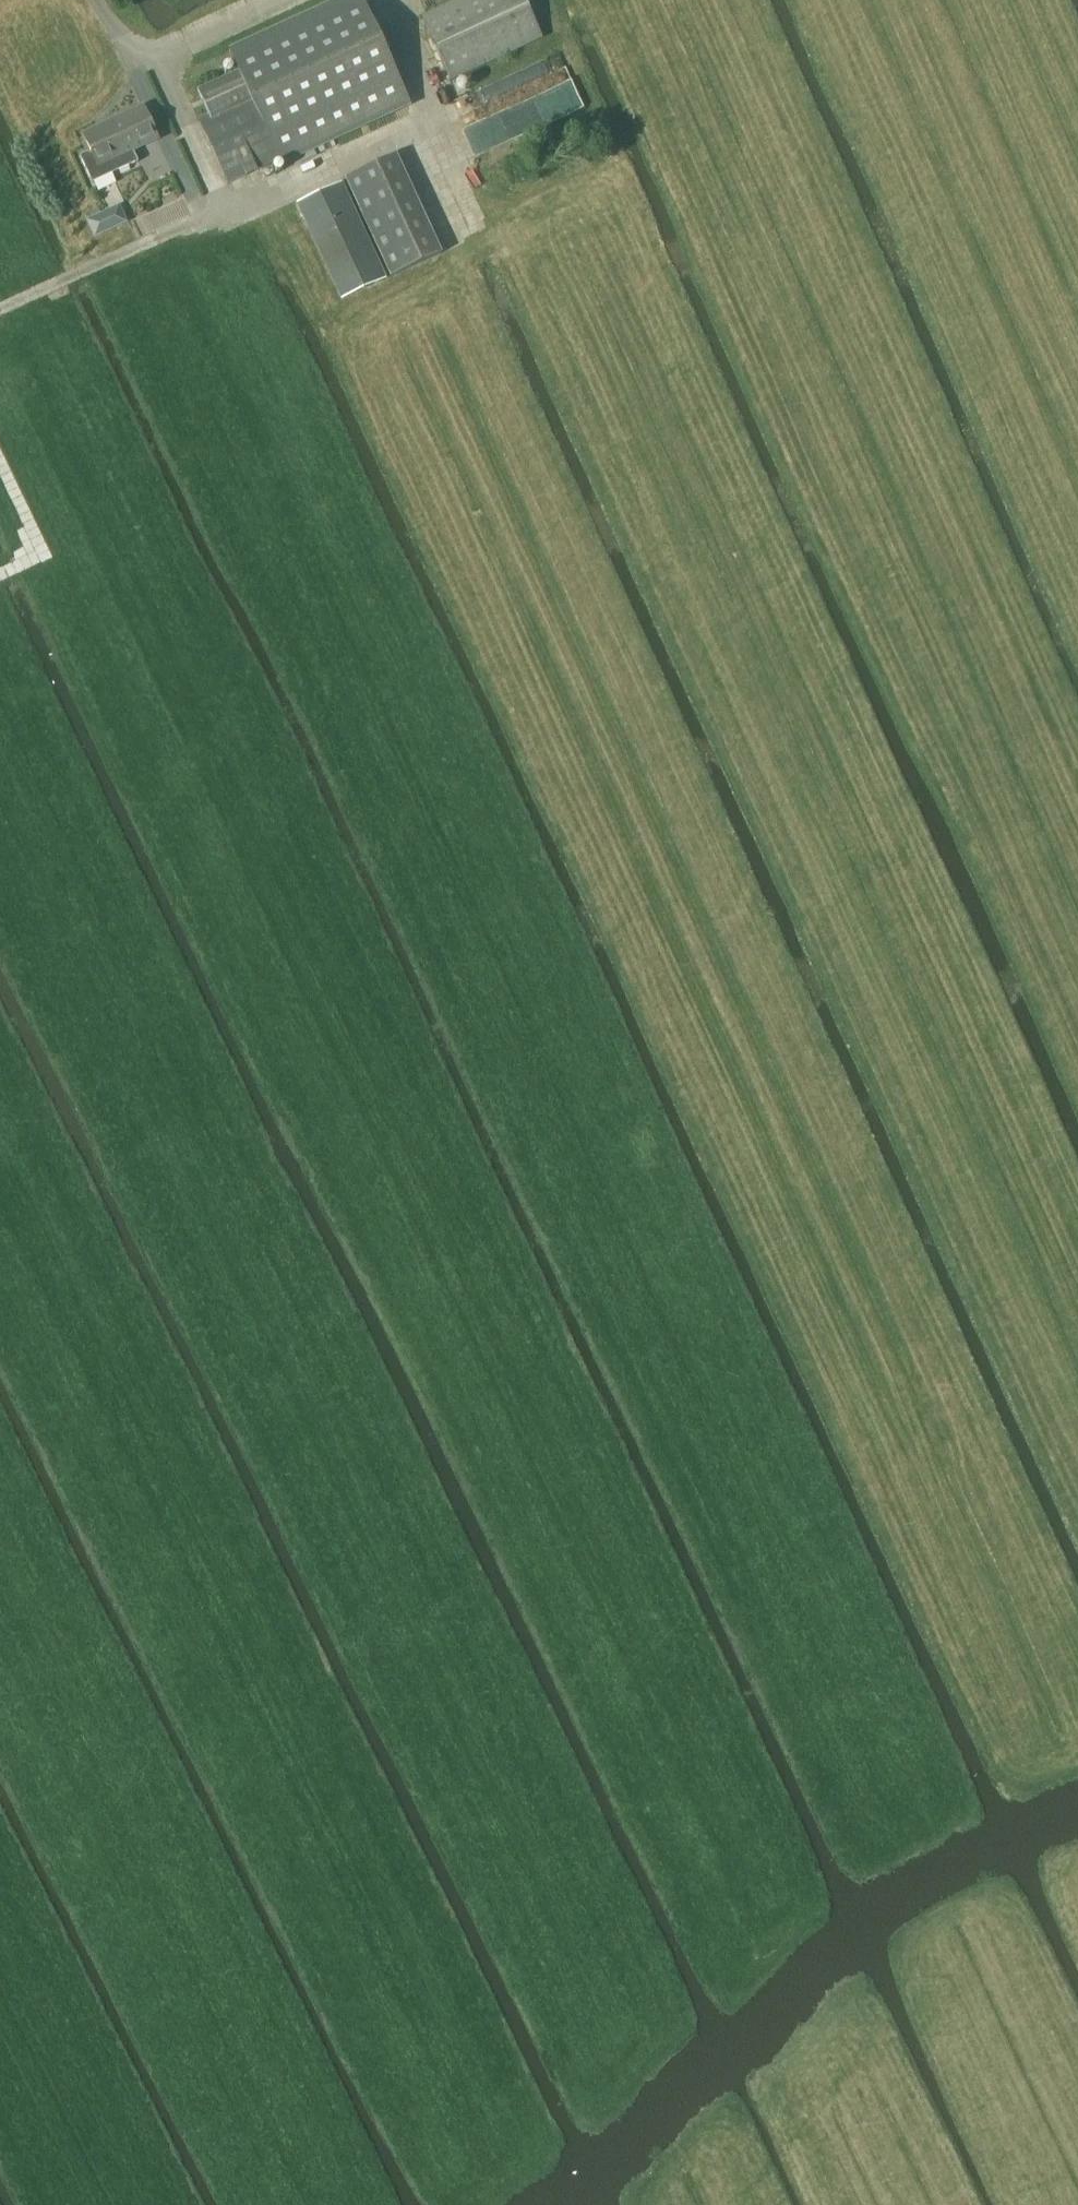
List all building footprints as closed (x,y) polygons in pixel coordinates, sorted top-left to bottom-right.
[(228,185),(280,161),(280,163),(407,104),(359,0),(343,0),(230,53),(239,73),(198,92),(210,117),(199,122),(228,185)] [(422,17),(452,82),(543,39),(525,0),(457,0),(422,17)] [(143,108),(82,135),(90,152),(79,157),(92,184),(137,162),(132,152),(158,140),(143,108)] [(340,301),(386,280),(342,183),(296,205),(340,301)] [(87,222),(96,240),(115,230),(107,213),(87,222)]
